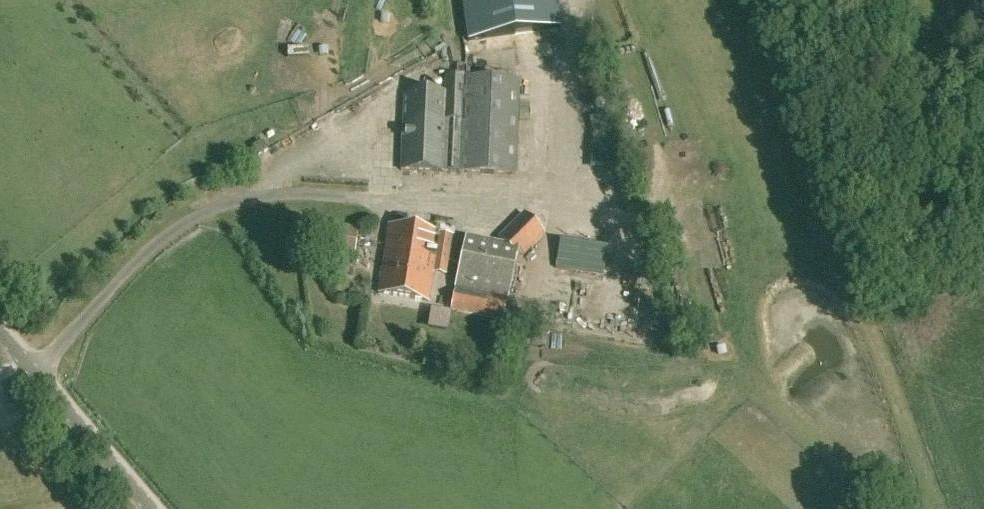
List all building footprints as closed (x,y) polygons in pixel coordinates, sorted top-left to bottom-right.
[(553,7),(552,0),(458,0),(463,23),(553,7)] [(515,173),(518,79),(446,76),(445,92),(420,91),(419,96),(403,96),(400,169),(515,173)] [(258,156),(268,151),(262,142),(252,147),(258,156)] [(505,245),(517,257),(518,258),(543,234),(523,214),(499,238),(499,239),(505,245)] [(704,267),(718,264),(710,222),(695,225),(704,267)] [(357,227),(349,226),(326,224),(323,255),(355,258),(357,227)] [(437,252),(448,253),(450,236),(388,226),(378,294),(429,301),(437,252)] [(517,257),(505,245),(465,238),(450,310),(502,321),(517,257)] [(602,276),(606,252),(559,245),(555,269),(602,276)] [(427,329),(443,332),(446,316),(430,314),(427,329)]
